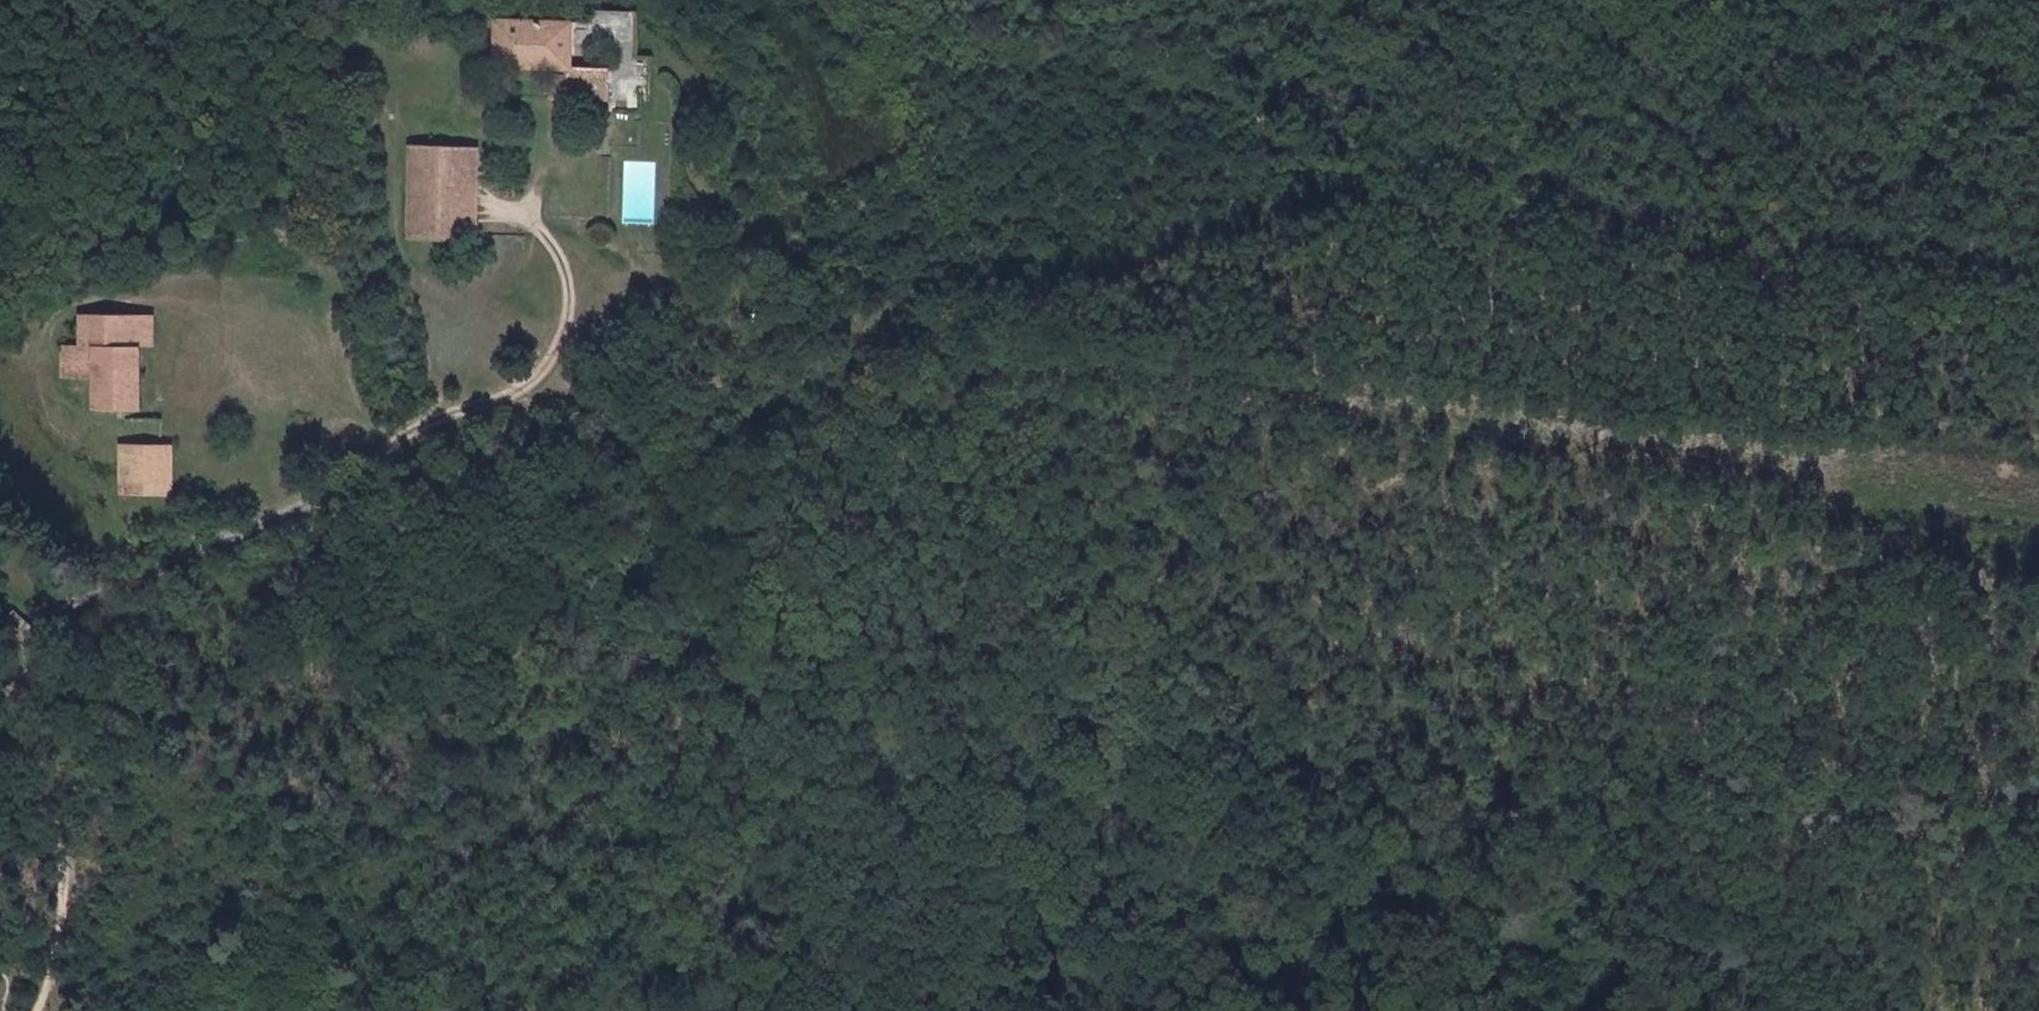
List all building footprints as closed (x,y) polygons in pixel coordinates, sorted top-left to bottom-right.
[(545,56),(545,67),(567,68),(567,83),(608,83),(609,49),(588,49),(587,27),(569,27),(569,9),(493,9),(494,54),(545,56)] [(545,67),(545,83),(567,83),(567,68),(545,67)] [(453,136),(410,136),(411,231),(476,230),(477,198),(453,199),(453,136)] [(478,136),(453,136),(453,199),(477,198),(478,136)] [(139,414),(139,351),(123,350),(122,318),(79,317),(78,351),(61,351),(61,382),(93,383),(93,415),(139,414)] [(150,318),(122,318),(123,350),(139,351),(151,351),(150,318)] [(173,444),(117,444),(117,497),(173,497),(173,444)]
